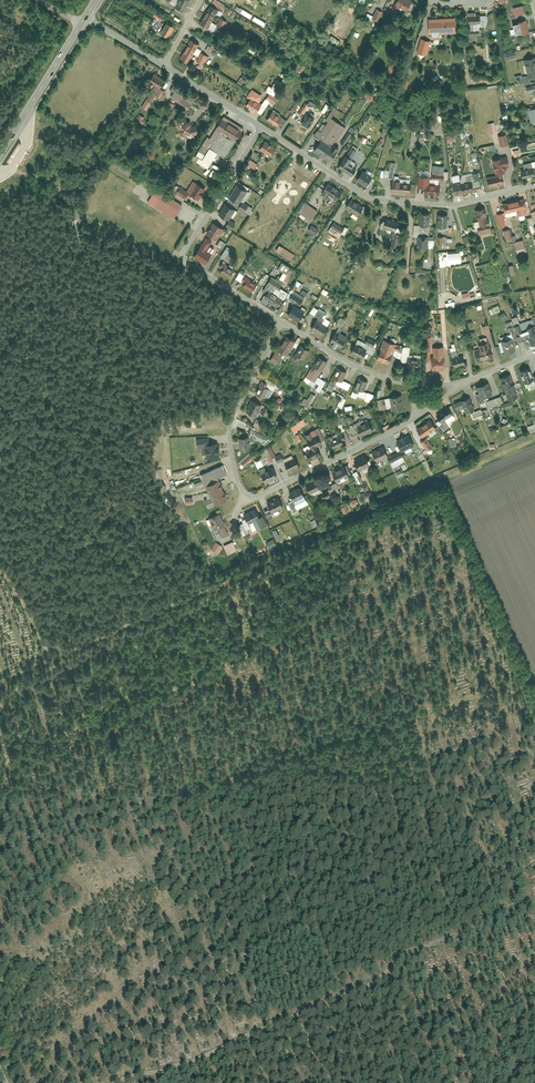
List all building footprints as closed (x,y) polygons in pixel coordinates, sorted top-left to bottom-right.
[(190,0),(178,0),(175,6),(186,12),(192,1),(190,0)] [(395,5),(405,11),(412,0),(397,0),(395,5)] [(211,5),(201,24),(210,29),(220,10),(211,5)] [(515,7),(517,16),(527,13),(525,5),(515,7)] [(372,18),(379,21),(383,11),(376,8),(372,18)] [(253,18),(255,14),(244,9),(242,13),(253,18)] [(157,11),(154,16),(163,22),(166,18),(157,11)] [(469,15),(469,24),(482,24),(482,15),(469,15)] [(266,25),(268,21),(256,16),(254,20),(266,25)] [(222,18),(217,26),(224,30),(228,21),(222,18)] [(428,19),(429,35),(456,34),(455,18),(428,19)] [(520,34),(529,32),(526,20),(517,23),(517,24),(513,25),(515,34),(520,33),(520,34)] [(162,34),(170,38),(176,28),(168,23),(162,34)] [(472,32),(472,40),(479,40),(479,35),(483,35),(483,32),(472,32)] [(417,52),(427,55),(431,41),(421,38),(417,52)] [(191,40),(181,58),(190,63),(200,45),(191,40)] [(211,43),(206,51),(212,55),(216,46),(211,43)] [(202,53),(198,61),(205,65),(209,56),(202,53)] [(530,78),(534,77),(534,58),(527,59),(530,78)] [(156,73),(150,81),(161,89),(167,80),(156,73)] [(239,82),(245,86),(248,79),(242,76),(239,82)] [(515,78),(516,85),(530,83),(529,76),(515,78)] [(181,88),(173,99),(190,110),(197,99),(181,88)] [(253,90),(248,97),(259,103),(263,96),(253,90)] [(266,100),(274,106),(279,99),(270,94),(266,100)] [(263,107),(252,100),(247,107),(258,114),(263,107)] [(309,105),(308,106),(312,109),(317,103),(312,100),(309,105)] [(298,111),(302,114),(308,106),(309,105),(305,102),(298,111)] [(274,110),(267,119),(278,127),(285,118),(274,110)] [(141,113),(138,120),(145,123),(148,117),(141,113)] [(308,114),(303,122),(311,127),(316,118),(308,114)] [(318,133),(336,146),(347,129),(330,117),(318,133)] [(224,119),(218,129),(238,141),(244,132),(224,119)] [(184,120),(177,131),(189,139),(196,128),(184,120)] [(341,143),(346,145),(352,134),(348,131),(341,143)] [(222,132),(211,148),(227,158),(237,141),(222,132)] [(498,137),(500,147),(510,145),(508,134),(498,137)] [(260,148),(270,155),(276,146),(265,140),(260,148)] [(322,140),(314,151),(330,163),(338,152),(322,140)] [(210,170),(219,154),(211,149),(202,165),(210,170)] [(513,151),(515,158),(521,157),(520,150),(513,151)] [(493,158),(497,175),(508,173),(504,156),(493,158)] [(255,169),(258,164),(250,159),(247,164),(255,169)] [(345,159),(339,168),(352,177),(358,168),(345,159)] [(523,180),(534,178),(534,174),(534,168),(521,171),(523,180)] [(364,170),(356,181),(366,188),(374,177),(364,170)] [(474,180),(480,178),(479,171),(472,173),(474,180)] [(136,182),(139,178),(134,174),(131,179),(136,182)] [(425,185),(429,185),(429,175),(419,175),(418,184),(425,185)] [(487,178),(490,188),(504,185),(502,175),(487,178)] [(393,181),(392,193),(412,194),(413,182),(393,181)] [(453,184),(455,197),(465,195),(463,182),(453,184)] [(198,183),(192,194),(201,200),(207,188),(198,183)] [(336,201),(342,192),(328,183),(322,192),(336,201)] [(473,183),(464,184),(466,195),(475,193),(473,183)] [(247,191),(236,184),(228,196),(239,203),(241,200),(247,191)] [(425,185),(424,195),(442,196),(442,186),(429,185),(425,185)] [(157,189),(148,203),(175,220),(184,206),(157,189)] [(178,189),(174,195),(184,202),(189,196),(178,189)] [(358,215),(364,207),(352,198),(346,206),(358,215)] [(524,198),(502,203),(505,212),(517,209),(518,215),(527,212),(524,198)] [(248,205),(241,200),(239,203),(237,206),(245,211),(248,205)] [(229,218),(236,209),(225,202),(218,213),(228,220),(229,218)] [(304,219),(309,223),(318,210),(307,203),(300,213),(305,217),(304,219)] [(490,224),(485,207),(476,210),(480,226),(490,224)] [(429,225),(430,213),(420,212),(419,225),(429,225)] [(500,225),(506,224),(503,212),(497,214),(500,225)] [(447,226),(447,214),(437,214),(437,226),(447,226)] [(383,227),(395,230),(398,219),(386,216),(383,227)] [(236,223),(229,218),(228,220),(225,225),(231,229),(236,223)] [(224,229),(213,221),(205,232),(217,240),(224,229)] [(340,236),(345,228),(334,222),(330,230),(340,236)] [(315,234),(319,229),(311,224),(308,229),(315,234)] [(429,237),(429,225),(419,225),(414,224),(413,235),(418,236),(429,237)] [(492,231),(490,224),(480,226),(478,227),(480,235),(492,231)] [(503,230),(505,238),(512,236),(511,235),(509,228),(503,230)] [(391,245),(399,247),(403,234),(395,231),(391,245)] [(429,237),(418,236),(417,248),(428,249),(429,237)] [(212,240),(206,237),(193,256),(204,263),(211,253),(206,249),(212,240)] [(518,253),(527,251),(523,239),(514,241),(518,253)] [(276,251),(292,260),(295,254),(279,245),(276,251)] [(221,256),(224,258),(229,250),(226,248),(221,256)] [(463,263),(463,252),(451,252),(451,263),(463,263)] [(220,272),(229,277),(234,269),(225,264),(222,268),(220,272)] [(236,277),(242,281),(245,276),(245,275),(240,271),(236,277)] [(261,276),(263,277),(261,282),(265,284),(269,274),(263,271),(261,276)] [(268,283),(279,289),(283,282),(272,276),(268,283)] [(243,286),(252,291),(257,283),(248,277),(245,282),(243,286)] [(263,299),(276,307),(282,297),(268,289),(263,299)] [(289,299),(300,305),(305,296),(295,290),(289,299)] [(293,304),(288,314),(299,321),(305,310),(293,304)] [(318,318),(323,321),(327,313),(314,306),(309,313),(318,318)] [(498,315),(502,320),(508,316),(504,311),(498,315)] [(336,325),(340,327),(345,319),(341,317),(336,325)] [(311,329),(322,335),(328,324),(323,321),(318,318),(311,329)] [(521,323),(523,329),(534,324),(534,322),(532,318),(520,322),(521,323)] [(519,340),(523,339),(520,330),(523,329),(521,323),(514,326),(515,329),(518,337),(519,340)] [(482,325),(484,333),(491,331),(489,324),(482,325)] [(526,346),(534,343),(534,324),(523,329),(520,330),(523,339),(526,346)] [(331,341),(340,346),(346,335),(337,330),(331,341)] [(287,355),(295,341),(286,335),(278,349),(287,355)] [(369,344),(373,346),(376,341),(369,336),(365,342),(369,344)] [(458,339),(461,352),(469,350),(465,337),(458,339)] [(501,340),(504,352),(516,349),(512,337),(501,340)] [(376,359),(389,363),(396,343),(383,339),(376,359)] [(474,350),(477,360),(493,356),(489,340),(478,343),(480,349),(474,350)] [(350,351),(362,357),(366,351),(367,349),(355,343),(350,351)] [(310,349),(301,344),(296,354),(305,359),(310,349)] [(367,349),(366,351),(372,354),(376,348),(373,346),(369,344),(367,349)] [(453,357),(459,356),(456,345),(450,347),(453,357)] [(431,356),(433,370),(446,369),(443,346),(433,347),(434,356),(431,356)] [(275,364),(280,356),(274,352),(269,360),(275,364)] [(453,357),(455,367),(466,364),(463,354),(459,356),(453,357)] [(408,355),(407,366),(418,367),(420,357),(408,355)] [(306,376),(315,381),(327,361),(318,356),(306,376)] [(520,369),(525,382),(534,378),(529,366),(520,369)] [(338,379),(342,381),(343,380),(347,372),(337,367),(331,379),(336,382),(338,379)] [(500,377),(509,399),(519,395),(511,373),(500,377)] [(368,381),(358,377),(353,390),(363,394),(364,391),(368,381)] [(342,381),(338,379),(336,382),(335,384),(348,390),(351,384),(343,380),(342,381)] [(270,384),(262,380),(255,393),(263,397),(270,384)] [(477,385),(481,397),(493,393),(489,381),(477,385)] [(374,395),(364,391),(363,394),(362,397),(371,401),(374,395)] [(305,403),(310,406),(317,395),(312,392),(305,403)] [(392,410),(405,408),(402,394),(389,397),(391,407),(392,410)] [(475,408),(470,396),(455,402),(457,409),(463,406),(466,412),(475,408)] [(501,396),(487,400),(489,406),(502,401),(501,396)] [(391,407),(389,397),(378,399),(380,409),(391,407)] [(245,411),(255,416),(261,404),(251,399),(245,411)] [(280,407),(285,410),(288,404),(282,402),(280,407)] [(300,412),(302,406),(297,404),(294,410),(300,412)] [(261,413),(267,415),(270,408),(265,405),(261,413)] [(448,407),(436,415),(441,422),(445,420),(453,414),(453,413),(448,407)] [(481,409),(471,413),(474,418),(483,414),(481,409)] [(342,423),(343,425),(348,422),(344,415),(339,417),(342,423)] [(291,426),(294,431),(307,424),(304,418),(291,426)] [(415,428),(422,438),(436,428),(430,418),(415,428)] [(257,419),(254,426),(263,429),(266,422),(257,419)] [(357,425),(362,435),(373,430),(368,420),(357,425)] [(450,426),(445,420),(441,422),(439,424),(443,430),(450,426)] [(356,443),(363,440),(356,425),(349,428),(353,437),(356,443)] [(250,436),(250,440),(255,440),(255,437),(263,441),(267,439),(268,436),(250,427),(247,436),(250,436)] [(317,434),(321,441),(325,438),(319,427),(315,429),(317,434)] [(305,434),(311,448),(317,445),(322,443),(321,441),(317,434),(314,436),(312,431),(305,434)] [(401,450),(402,451),(415,445),(409,434),(396,440),(401,450)] [(329,439),(334,449),(343,444),(338,435),(329,439)] [(247,436),(238,438),(240,450),(252,449),(250,440),(250,436),(247,436)] [(427,450),(433,446),(427,437),(421,442),(427,450)] [(208,459),(220,458),(218,443),(206,445),(208,459)] [(371,451),(376,462),(388,456),(389,455),(384,444),(371,451)] [(305,451),(309,460),(322,454),(317,445),(311,448),(305,451)] [(395,453),(400,464),(406,461),(402,451),(401,450),(395,453)] [(242,463),(244,466),(258,455),(255,452),(242,463)] [(275,456),(278,462),(284,459),(281,453),(275,456)] [(354,459),(359,470),(371,464),(366,453),(354,459)] [(389,455),(388,456),(393,467),(400,464),(395,453),(389,455)] [(254,461),(257,467),(273,460),(271,454),(254,461)] [(284,462),(289,471),(299,465),(295,456),(284,462)] [(205,500),(209,509),(226,502),(228,497),(219,478),(228,474),(223,464),(200,476),(205,487),(207,487),(211,498),(205,500)] [(332,470),(337,481),(349,475),(344,464),(332,470)] [(260,471),(266,483),(278,477),(272,466),(260,471)] [(362,482),(357,470),(352,473),(358,484),(362,482)] [(306,483),(312,495),(322,490),(317,478),(306,483)] [(393,485),(388,487),(392,495),(396,492),(393,485)] [(300,486),(289,491),(293,500),(295,504),(306,499),(300,486)] [(328,489),(321,493),(324,498),(331,495),(328,489)] [(362,495),(364,499),(373,494),(371,490),(362,495)] [(270,507),(272,512),(284,507),(279,496),(267,502),(270,507)] [(295,504),(293,500),(288,502),(293,512),(298,510),(295,504)] [(346,504),(341,506),(344,513),(350,511),(346,504)] [(266,515),(272,512),(270,507),(264,509),(266,515)] [(256,528),(267,523),(262,514),(258,516),(254,508),(243,514),(247,523),(253,520),(256,528)] [(225,524),(219,513),(207,518),(212,530),(219,527),(225,524)] [(316,518),(310,521),(313,527),(319,524),(316,518)] [(225,524),(219,527),(223,537),(229,534),(225,524)] [(265,542),(268,549),(276,545),(273,539),(265,542)] [(224,545),(228,554),(237,550),(234,541),(224,545)] [(219,554),(223,546),(216,542),(211,550),(219,554)]
